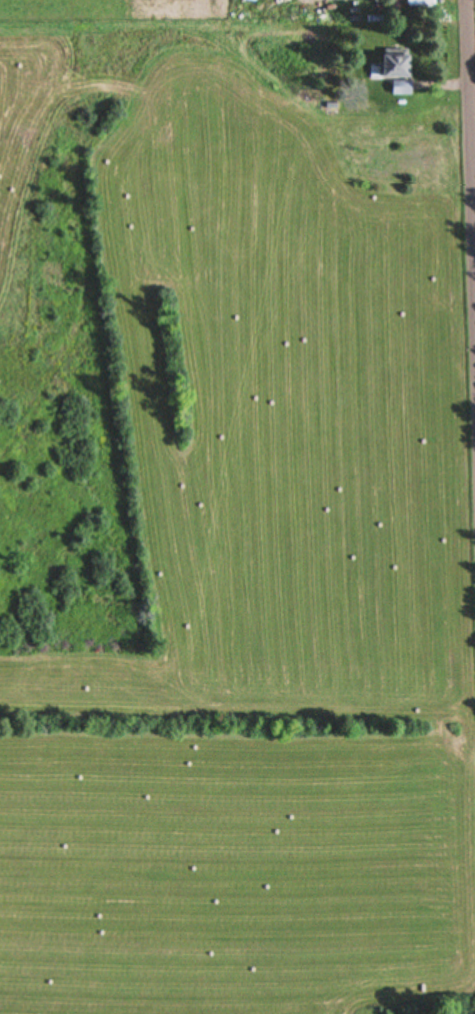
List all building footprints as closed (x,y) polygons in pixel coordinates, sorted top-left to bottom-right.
[(409,77),(409,53),(381,53),(381,77),(409,77)]
